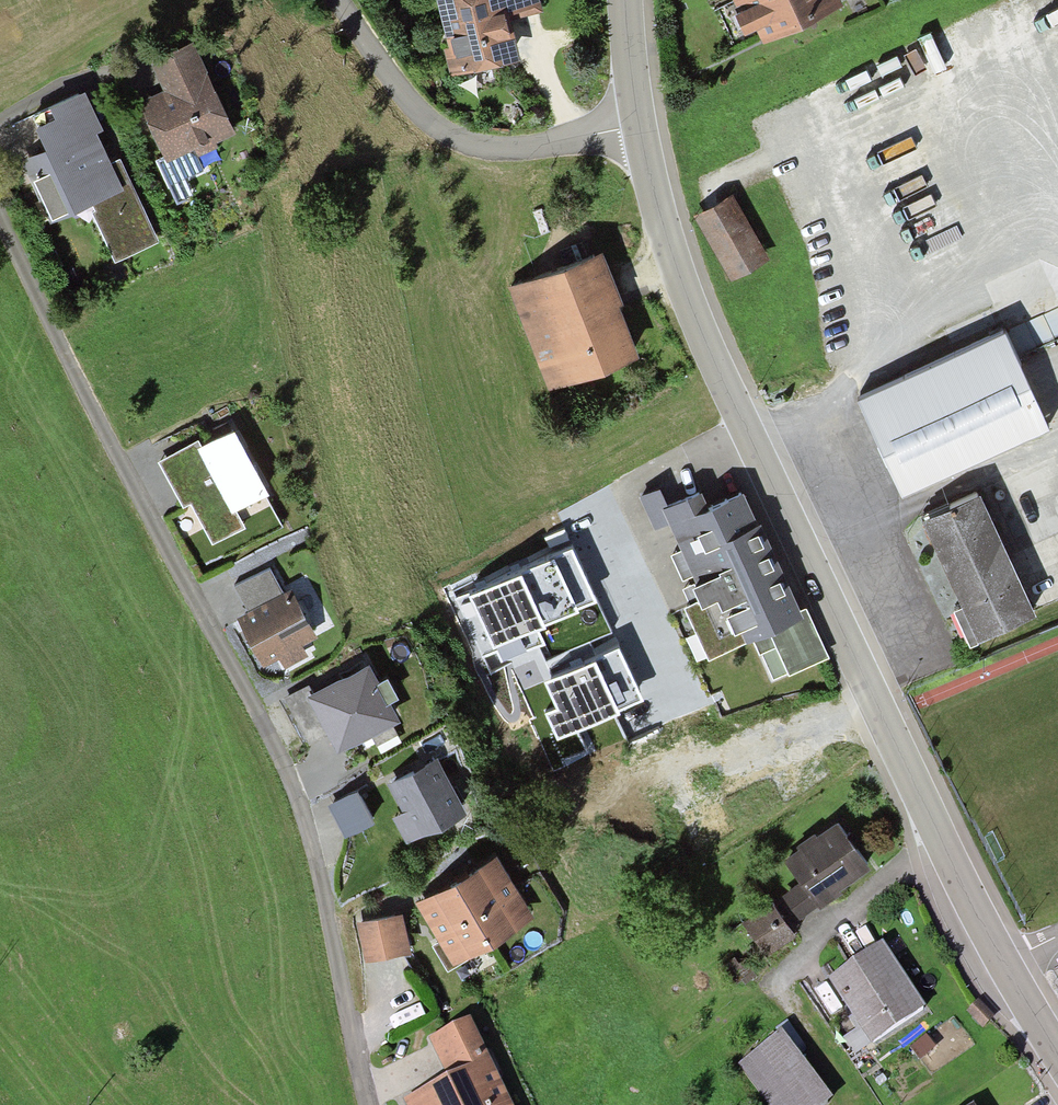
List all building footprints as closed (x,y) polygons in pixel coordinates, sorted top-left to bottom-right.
[(452,76),(512,64),(503,16),(534,10),(532,0),(449,0),(437,2),(452,76)] [(728,9),(745,1),(764,42),(835,9),(830,0),(724,0),(728,9)] [(235,131),(195,43),(147,64),(161,96),(140,106),(166,163),(235,131)] [(19,160),(49,224),(124,188),(97,132),(105,129),(86,91),(53,107),(57,116),(39,124),(50,146),(19,160)] [(117,258),(163,243),(145,187),(99,202),(117,258)] [(728,204),(695,224),(728,279),(761,259),(728,204)] [(603,253),(509,291),(550,394),(637,359),(616,307),(624,304),(603,253)] [(999,343),(856,406),(896,496),(1039,432),(999,343)] [(262,505),(227,441),(197,457),(195,453),(163,470),(183,508),(188,505),(210,547),(229,537),(222,525),(262,505)] [(800,616),(744,495),(710,514),(701,493),(665,510),(657,494),(642,501),(656,530),(671,524),(684,553),(672,559),(682,582),(695,576),(705,598),(683,609),(706,660),(751,640),(800,616)] [(975,502),(924,525),(977,644),(1028,621),(975,502)] [(595,603),(571,550),(485,587),(459,599),(484,656),(499,650),(502,658),(542,641),(537,629),(595,603)] [(247,617),(279,601),(266,575),(234,591),(247,617)] [(247,617),(236,623),(257,665),(306,641),(285,598),(279,601),(247,617)] [(800,616),(751,640),(770,682),(827,655),(807,613),(800,616)] [(547,684),(558,709),(546,714),(556,738),(641,701),(619,652),(547,684)] [(369,665),(307,700),(338,755),(372,736),(377,746),(397,734),(392,725),(400,721),(391,705),(399,700),(387,680),(380,684),(369,665)] [(467,815),(438,759),(387,786),(402,814),(391,820),(406,847),(467,815)] [(359,792),(329,808),(344,838),(375,822),(359,792)] [(837,824),(785,860),(802,885),(770,907),(785,929),(869,870),(837,824)] [(497,859),(418,907),(440,943),(434,947),(448,970),(533,918),(497,859)] [(785,929),(770,907),(741,927),(763,959),(792,939),(785,929)] [(356,925),(363,962),(408,953),(401,917),(356,925)] [(881,941),(826,978),(858,1027),(869,1042),(924,1006),(881,941)] [(978,1000),(968,1010),(982,1026),(993,1015),(978,1000)] [(471,1015),(427,1037),(445,1073),(398,1096),(403,1104),(515,1104),(471,1015)] [(869,1042),(858,1027),(844,1036),(855,1052),(869,1042)] [(926,1033),(910,1045),(919,1057),(935,1044),(926,1033)] [(779,1036),(742,1063),(773,1104),(815,1104),(825,1098),(779,1036)]
